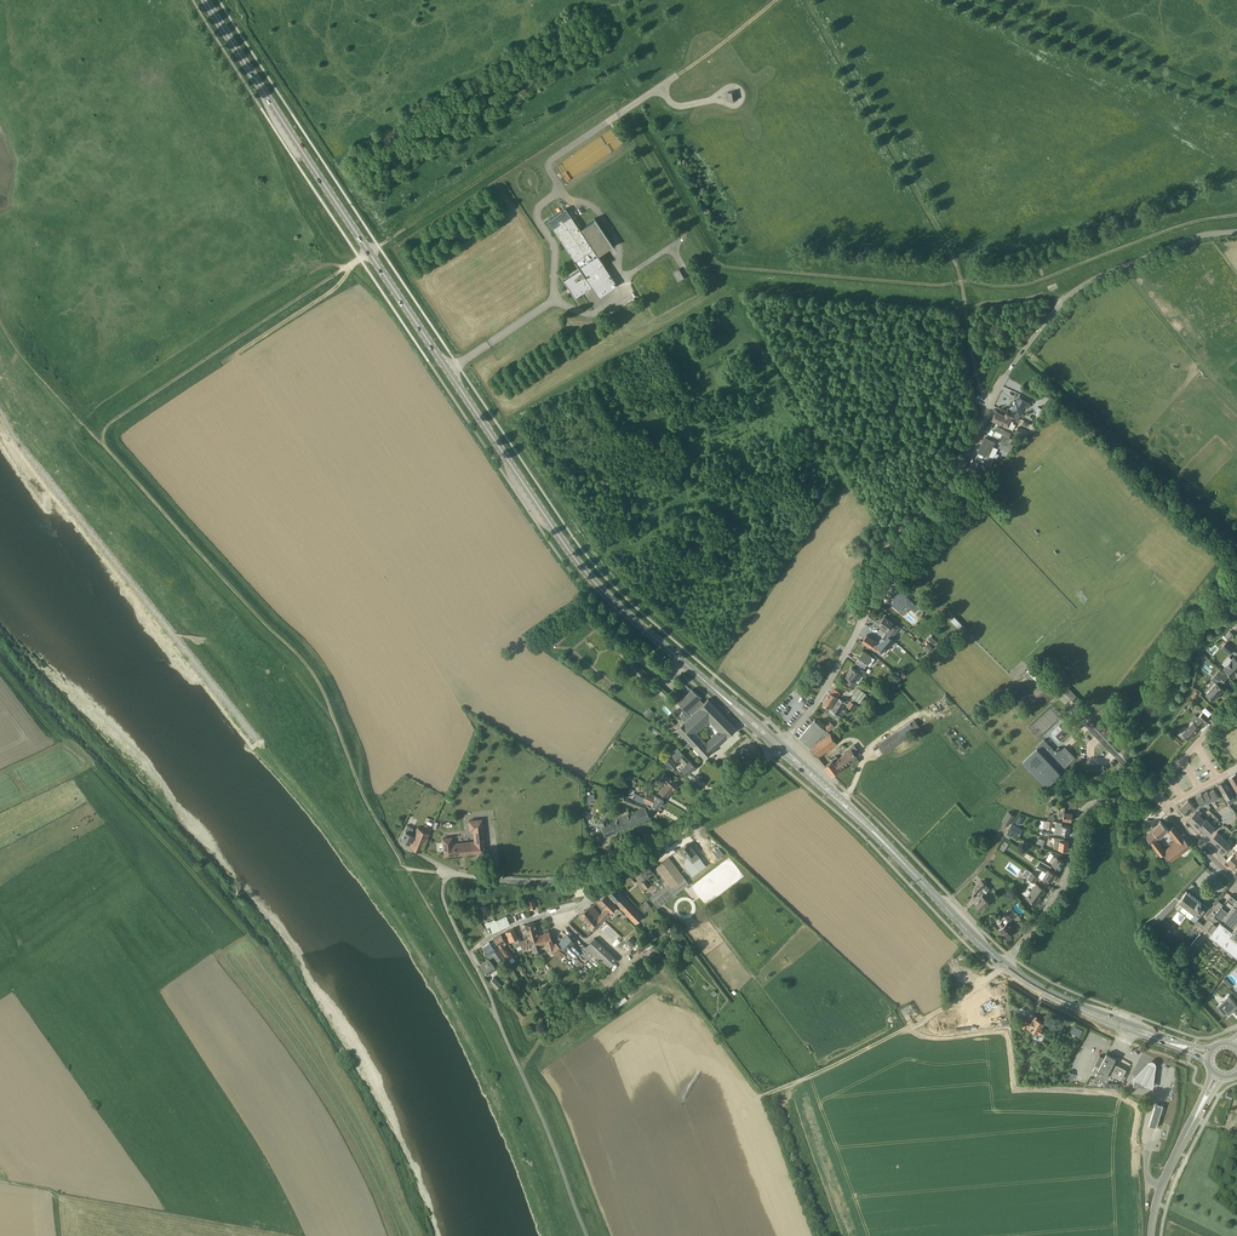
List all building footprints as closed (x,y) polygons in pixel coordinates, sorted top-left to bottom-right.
[(728,92),(730,101),(738,99),(736,90),(728,92)] [(616,129),(612,131),(621,144),(624,142),(616,129)] [(566,209),(566,208),(547,220),(574,260),(580,269),(563,280),(576,299),(575,298),(592,287),(593,288),(599,297),(617,285),(608,270),(604,265),(596,253),(611,243),(593,217),(578,227),(566,209)] [(678,281),(685,278),(679,268),(673,272),(678,281)] [(1013,400),(1010,409),(1022,414),(1026,405),(1032,407),(1034,402),(1020,397),(1018,402),(1013,400)] [(995,414),(991,422),(1008,429),(1012,421),(1010,420),(1011,417),(1006,415),(1005,418),(995,414)] [(1027,431),(1018,427),(1015,433),(1024,437),(1027,431)] [(1011,436),(997,428),(993,436),(1000,440),(1001,436),(1009,440),(1011,436)] [(996,449),(990,446),(987,452),(992,455),(996,449)] [(899,591),(898,590),(891,597),(895,600),(892,603),(901,611),(908,604),(917,612),(920,608),(907,596),(909,593),(902,587),(899,591)] [(954,616),(951,619),(961,631),(965,627),(954,616)] [(892,638),(900,627),(893,623),(884,617),(879,624),(888,630),(886,633),(892,638)] [(1230,630),(1224,635),(1229,640),(1234,635),(1230,630)] [(895,641),(892,638),(886,633),(880,640),(881,640),(877,645),(885,651),(885,652),(895,641)] [(882,655),(885,651),(877,645),(874,642),(875,641),(866,635),(862,641),(870,647),(878,653),(882,655)] [(1226,642),(1222,646),(1230,654),(1234,649),(1226,642)] [(928,643),(924,648),(929,652),(933,648),(928,643)] [(622,654),(626,649),(620,644),(616,649),(622,654)] [(863,651),(858,658),(856,662),(864,668),(867,664),(870,666),(874,659),(875,658),(872,657),(863,651)] [(1201,658),(1209,665),(1211,662),(1204,655),(1201,658)] [(1234,657),(1223,669),(1233,678),(1236,675),(1236,660),(1234,657)] [(648,677),(634,662),(630,667),(643,681),(648,677)] [(857,683),(859,684),(863,676),(864,677),(867,672),(859,666),(857,670),(851,667),(846,677),(849,678),(846,682),(855,687),(857,683)] [(1026,670),(1038,683),(1041,680),(1029,667),(1026,670)] [(1017,678),(1030,692),(1022,700),(1028,706),(1035,699),(1038,703),(1040,701),(1044,705),(1053,697),(1046,689),(1043,685),(1044,684),(1042,681),(1038,684),(1025,670),(1017,678)] [(1216,682),(1206,694),(1213,700),(1217,695),(1219,693),(1223,688),(1220,686),(1222,684),(1227,677),(1219,670),(1213,676),(1218,680),(1216,682)] [(1076,696),(1067,686),(1063,690),(1072,699),(1076,696)] [(859,688),(852,696),(860,702),(866,694),(859,688)] [(704,699),(692,689),(678,702),(690,715),(676,729),(687,740),(696,731),(708,720),(712,724),(709,726),(715,733),(706,741),(713,750),(727,737),(736,728),(715,706),(708,699),(704,702),(702,701),(704,699)] [(838,697),(837,697),(830,692),(823,703),(831,708),(838,697)] [(832,709),(839,715),(846,703),(839,698),(832,709)] [(847,705),(853,710),(857,704),(850,700),(847,705)] [(643,714),(648,718),(654,712),(649,708),(643,714)] [(1193,722),(1182,734),(1189,740),(1196,732),(1196,731),(1198,729),(1198,730),(1200,728),(1199,728),(1204,723),(1209,718),(1203,712),(1198,717),(1200,719),(1195,724),(1193,722)] [(858,715),(853,720),(856,724),(862,719),(858,715)] [(670,728),(675,724),(671,720),(666,724),(670,728)] [(819,724),(815,720),(799,738),(811,748),(814,745),(827,730),(819,724)] [(825,727),(829,731),(833,725),(830,722),(825,727)] [(706,741),(696,731),(687,740),(704,758),(712,750),(712,751),(713,750),(706,741)] [(830,733),(814,745),(811,748),(810,748),(819,757),(837,743),(830,733)] [(1044,739),(1036,747),(1037,748),(1023,761),(1046,786),(1061,773),(1060,772),(1067,766),(1065,764),(1070,759),(1063,752),(1064,751),(1062,749),(1061,750),(1059,747),(1055,750),(1044,739)] [(851,748),(834,761),(840,769),(857,756),(861,753),(855,746),(852,749),(851,748)] [(685,764),(681,768),(687,774),(695,766),(689,760),(684,755),(684,754),(680,750),(673,757),(677,761),(680,759),(685,764)] [(840,769),(834,761),(833,759),(829,763),(825,758),(822,761),(833,775),(840,769)] [(666,759),(664,761),(672,769),(676,765),(670,759),(668,761),(666,759)] [(658,791),(664,797),(671,790),(676,784),(664,772),(658,779),(664,785),(658,791)] [(628,780),(633,782),(636,777),(630,774),(628,780)] [(1235,774),(1229,777),(1236,792),(1236,776),(1235,774)] [(1224,780),(1217,784),(1226,799),(1230,803),(1232,802),(1235,806),(1236,806),(1236,793),(1236,792),(1233,794),(1224,780)] [(1214,801),(1219,797),(1213,789),(1208,792),(1210,796),(1212,800),(1214,801)] [(647,791),(644,797),(642,800),(651,804),(655,796),(655,795),(647,791)] [(1208,803),(1212,800),(1210,796),(1208,792),(1207,791),(1202,794),(1204,798),(1206,802),(1208,803)] [(636,793),(634,799),(641,802),(646,805),(645,807),(650,817),(650,818),(655,810),(653,808),(654,806),(657,807),(662,799),(655,796),(651,804),(642,800),(644,797),(636,793)] [(1202,805),(1206,802),(1204,798),(1202,794),(1201,793),(1195,797),(1198,801),(1201,805),(1202,805)] [(641,802),(634,799),(624,796),(621,802),(638,808),(610,820),(615,831),(650,817),(645,807),(646,805),(641,802)] [(1191,810),(1194,813),(1195,811),(1196,811),(1196,810),(1202,806),(1202,805),(1201,805),(1198,801),(1193,804),(1188,799),(1180,807),(1188,814),(1191,810)] [(1072,813),(1064,812),(1065,807),(1060,806),(1058,815),(1063,816),(1063,820),(1071,821),(1072,813)] [(1015,815),(1008,811),(1002,822),(1008,826),(1015,815)] [(1200,815),(1196,811),(1195,811),(1194,813),(1188,818),(1193,823),(1200,815)] [(1020,815),(1015,823),(1019,825),(1024,817),(1020,815)] [(1204,819),(1200,815),(1193,823),(1198,827),(1199,826),(1202,823),(1201,822),(1204,819)] [(1210,823),(1206,818),(1204,819),(1201,822),(1202,823),(1199,826),(1203,830),(1210,823)] [(458,854),(472,853),(485,851),(482,819),(469,820),(470,830),(473,829),(475,843),(471,844),(453,845),(452,837),(443,838),(444,856),(458,854)] [(600,826),(601,826),(605,836),(615,831),(610,820),(607,821),(606,819),(598,822),(600,826)] [(1040,827),(1052,828),(1053,821),(1040,820),(1040,827)] [(1152,829),(1145,836),(1160,856),(1164,854),(1170,862),(1191,846),(1183,837),(1173,824),(1167,830),(1175,840),(1165,850),(1156,840),(1168,828),(1160,820),(1152,829)] [(1062,822),(1057,821),(1056,827),(1061,828),(1060,833),(1070,834),(1071,826),(1062,825),(1062,822)] [(1013,823),(1008,830),(1012,833),(1019,837),(1023,829),(1013,823)] [(1215,827),(1210,823),(1203,830),(1208,834),(1215,827)] [(406,830),(405,831),(410,834),(413,828),(407,825),(405,829),(406,830)] [(423,830),(419,828),(410,846),(421,852),(433,829),(425,825),(423,830)] [(413,836),(410,834),(405,831),(401,839),(409,843),(413,836)] [(1217,831),(1210,839),(1214,843),(1222,835),(1217,831)] [(1226,840),(1222,835),(1214,843),(1219,847),(1226,840)] [(1060,838),(1055,837),(1054,841),(1056,841),(1056,844),(1059,844),(1058,849),(1067,850),(1068,841),(1060,841),(1060,838)] [(1229,837),(1226,840),(1219,847),(1224,852),(1230,845),(1233,847),(1235,844),(1233,842),(1229,837)] [(1045,840),(1039,838),(1037,845),(1043,847),(1045,840)] [(685,869),(690,876),(705,865),(695,852),(696,851),(691,845),(688,847),(686,844),(681,848),(688,857),(693,863),(685,869)] [(1236,861),(1236,849),(1226,860),(1233,866),(1236,861)] [(1044,863),(1045,864),(1051,867),(1053,864),(1060,869),(1064,861),(1060,859),(1061,858),(1054,853),(1049,861),(1046,859),(1044,863)] [(667,884),(664,886),(650,897),(654,903),(685,879),(668,857),(655,867),(667,884)] [(1049,869),(1050,867),(1040,861),(1036,866),(1046,872),(1042,880),(1048,883),(1050,880),(1052,881),(1052,880),(1053,881),(1054,880),(1055,879),(1055,878),(1054,878),(1056,874),(1049,869)] [(648,874),(652,871),(646,862),(640,867),(640,868),(638,870),(644,879),(649,875),(648,874)] [(1022,874),(1027,878),(1032,872),(1027,868),(1022,874)] [(1027,878),(1034,883),(1038,877),(1032,872),(1027,878)] [(640,883),(645,889),(650,885),(645,879),(640,883)] [(988,896),(987,894),(991,890),(986,884),(982,881),(975,887),(980,892),(978,895),(980,897),(978,899),(979,900),(976,904),(981,909),(988,902),(985,899),(988,896)] [(1040,898),(1039,897),(1045,890),(1036,883),(1025,897),(1036,904),(1040,898)] [(618,899),(615,895),(619,891),(614,887),(607,893),(615,902),(618,899)] [(1160,922),(1175,907),(1195,922),(1197,919),(1199,917),(1207,908),(1201,903),(1201,902),(1198,900),(1186,890),(1183,894),(1181,891),(1174,898),(1170,902),(1155,917),(1160,922)] [(618,899),(615,902),(620,908),(634,924),(643,916),(629,901),(629,902),(619,891),(615,895),(618,899)] [(599,915),(605,920),(612,914),(610,912),(617,906),(605,894),(597,900),(605,909),(599,915)] [(1232,900),(1229,897),(1223,904),(1221,907),(1228,913),(1236,901),(1236,900),(1234,898),(1232,900)] [(1221,907),(1223,904),(1218,900),(1206,916),(1208,918),(1207,919),(1203,925),(1197,919),(1195,922),(1204,930),(1209,934),(1220,921),(1214,916),(1221,907)] [(651,907),(646,901),(639,906),(644,913),(651,907)] [(1228,913),(1220,921),(1209,934),(1213,938),(1212,939),(1217,943),(1218,942),(1228,949),(1227,951),(1231,954),(1232,953),(1236,957),(1236,901),(1228,913)] [(590,927),(594,931),(605,920),(599,915),(592,905),(591,905),(579,913),(580,914),(579,915),(582,919),(583,918),(590,927)] [(1014,914),(1016,912),(1011,907),(1003,914),(1009,921),(1015,915),(1014,914)] [(1214,916),(1220,921),(1228,913),(1221,907),(1214,916)] [(506,916),(495,921),(499,929),(510,924),(506,916)] [(492,932),(499,929),(495,921),(494,919),(488,922),(488,921),(484,923),(486,928),(489,926),(492,932)] [(1013,931),(1016,928),(1008,921),(1005,924),(1002,922),(999,925),(1002,929),(999,932),(1003,936),(1004,934),(1009,938),(1014,932),(1013,931)] [(534,922),(530,923),(536,946),(545,944),(545,942),(546,942),(543,933),(538,935),(534,922)] [(538,952),(536,946),(530,923),(524,924),(528,938),(519,942),(520,944),(523,951),(527,950),(526,948),(531,946),(533,952),(534,951),(534,954),(538,952)] [(515,947),(520,944),(519,942),(518,937),(513,928),(505,932),(510,942),(513,940),(514,942),(512,943),(515,947)] [(1199,934),(1191,928),(1183,939),(1191,945),(1199,934)] [(543,932),(543,933),(546,942),(545,942),(545,944),(546,946),(549,949),(551,951),(552,951),(554,954),(560,960),(565,955),(562,952),(563,950),(561,948),(560,946),(556,943),(553,946),(549,930),(543,932)] [(501,934),(493,939),(498,946),(504,955),(505,955),(508,959),(512,956),(510,954),(511,953),(509,951),(504,944),(506,944),(501,934)] [(588,949),(585,947),(584,945),(581,948),(582,948),(579,951),(576,948),(576,947),(573,944),(574,942),(570,939),(571,938),(567,934),(559,942),(559,944),(560,945),(560,946),(561,948),(563,946),(567,949),(567,950),(570,953),(571,953),(575,957),(580,952),(583,955),(588,960),(591,957),(597,963),(599,961),(588,949)] [(594,938),(591,941),(585,947),(588,949),(599,961),(601,962),(608,968),(613,962),(617,959),(594,938)] [(627,942),(632,947),(637,943),(632,938),(627,942)] [(494,950),(489,942),(480,948),(486,957),(488,956),(488,957),(491,957),(493,956),(497,961),(505,956),(498,947),(494,950)] [(491,962),(488,959),(480,965),(483,969),(487,975),(490,973),(492,976),(498,972),(496,968),(491,962)] [(494,977),(489,981),(496,989),(501,984),(494,977)] [(596,995),(604,988),(600,983),(592,990),(596,995)] [(616,1008),(627,999),(624,995),(613,1004),(616,1008)] [(1229,1014),(1236,1007),(1236,1006),(1228,996),(1217,1006),(1225,1014),(1227,1012),(1229,1014)] [(1012,1005),(1010,1011),(1020,1015),(1023,1009),(1012,1005)] [(1035,1016),(1031,1024),(1025,1020),(1022,1027),(1027,1029),(1028,1027),(1039,1033),(1043,1026),(1042,1026),(1044,1022),(1039,1020),(1040,1019),(1035,1016)] [(1099,1055),(1098,1059),(1094,1065),(1099,1067),(1098,1069),(1095,1067),(1092,1072),(1096,1074),(1095,1075),(1104,1080),(1108,1072),(1121,1079),(1127,1069),(1113,1063),(1115,1058),(1106,1053),(1104,1058),(1099,1055)] [(1147,1062),(1132,1078),(1152,1087),(1155,1066),(1155,1063),(1155,1062),(1154,1061),(1152,1060),(1150,1060),(1149,1060),(1147,1062)] [(1063,1068),(1059,1065),(1054,1074),(1058,1077),(1063,1068)] [(1064,1081),(1070,1083),(1074,1074),(1069,1072),(1064,1081)] [(1141,1080),(1135,1079),(1133,1086),(1145,1088),(1146,1088),(1147,1087),(1148,1086),(1148,1085),(1148,1084),(1147,1083),(1141,1080)] [(1149,1125),(1156,1128),(1163,1106),(1156,1103),(1149,1125)]
